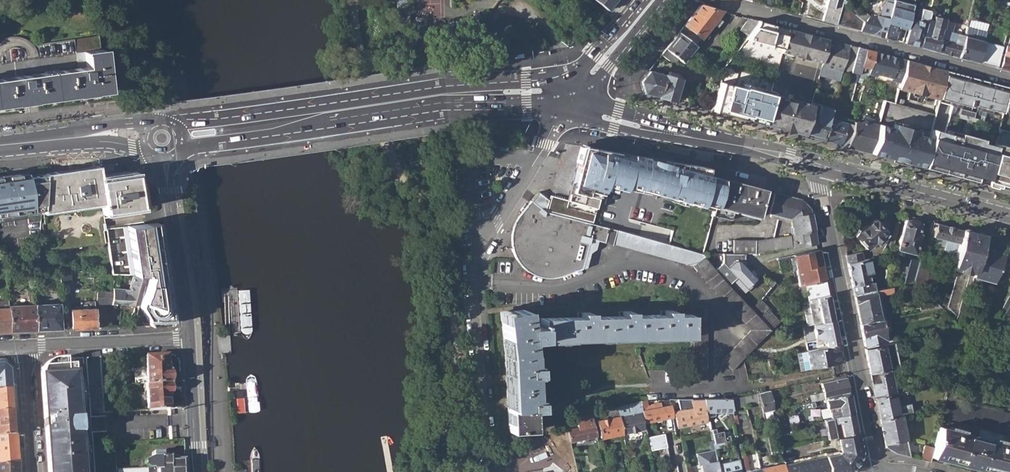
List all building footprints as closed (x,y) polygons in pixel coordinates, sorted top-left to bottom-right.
[(398,24),(409,24),(410,0),(398,0),(398,24)] [(607,9),(614,0),(596,0),(607,9)] [(882,36),(891,2),(891,0),(890,0),(889,3),(886,2),(883,5),(881,13),(882,17),(877,16),(876,19),(866,16),(862,20),(860,30),(869,33),(882,36)] [(844,26),(860,30),(862,20),(843,3),(841,2),(835,24),(844,26)] [(685,24),(703,38),(724,11),(700,5),(692,15),(685,24)] [(911,44),(920,46),(922,35),(925,25),(926,22),(927,19),(929,10),(921,9),(918,20),(911,19),(905,42),(911,44)] [(922,35),(920,46),(926,48),(937,51),(943,29),(944,23),(945,20),(943,16),(937,14),(933,17),(932,20),(927,19),(926,22),(925,25),(922,35)] [(725,64),(711,111),(724,114),(729,116),(751,121),(762,124),(763,120),(768,100),(788,28),(771,23),(758,20),(756,25),(725,64)] [(966,29),(964,36),(958,56),(967,59),(978,62),(980,56),(982,46),(986,31),(967,26),(966,29)] [(951,31),(943,29),(937,51),(958,56),(964,36),(966,29),(960,27),(958,35),(955,34),(953,42),(948,41),(950,33),(951,31)] [(762,124),(772,127),(778,129),(783,125),(804,131),(808,113),(810,107),(818,75),(820,67),(827,38),(821,37),(818,39),(818,42),(812,41),(812,37),(802,35),(800,31),(788,28),(768,100),(763,120),(762,124)] [(678,57),(684,61),(698,45),(680,30),(669,43),(662,53),(670,59),(676,60),(678,57)] [(807,33),(800,31),(802,35),(812,37),(812,41),(818,42),(818,39),(821,37),(807,33)] [(107,89),(102,48),(101,49),(99,37),(35,46),(37,50),(39,58),(26,60),(27,52),(20,47),(16,46),(8,48),(5,50),(2,56),(2,59),(4,63),(0,64),(0,104),(107,89)] [(827,38),(820,67),(818,75),(839,80),(845,59),(849,44),(838,41),(827,38)] [(1009,70),(1009,44),(1007,43),(1000,67),(1006,69),(1009,70)] [(849,44),(845,59),(853,61),(857,46),(849,44)] [(858,74),(861,63),(865,48),(857,46),(853,61),(850,72),(858,74)] [(978,62),(983,63),(984,61),(996,65),(996,66),(997,67),(1001,51),(982,46),(980,56),(978,62)] [(858,74),(857,76),(862,77),(866,78),(867,73),(873,51),(868,49),(865,48),(861,63),(858,74)] [(899,58),(873,51),(867,73),(875,75),(876,74),(892,78),(891,80),(900,83),(901,80),(906,59),(899,58)] [(900,83),(899,88),(908,91),(926,96),(936,98),(935,105),(935,113),(941,91),(942,87),(947,70),(937,68),(917,62),(906,59),(901,80),(900,83)] [(647,94),(658,96),(664,77),(664,75),(648,70),(639,81),(643,93),(647,94)] [(994,83),(947,70),(935,113),(982,124),(994,83)] [(664,75),(664,77),(658,96),(668,99),(675,101),(681,79),(673,77),(674,74),(670,73),(669,76),(664,75)] [(994,83),(987,107),(987,109),(982,124),(1000,120),(1003,111),(1009,87),(999,84),(994,83)] [(908,91),(907,99),(924,103),(926,96),(908,91)] [(899,161),(921,167),(932,126),(935,114),(901,104),(902,99),(899,99),(898,104),(883,100),(876,125),(869,153),(876,154),(899,161)] [(810,137),(823,141),(829,119),(831,112),(810,107),(808,113),(804,131),(803,135),(810,137)] [(845,123),(829,119),(823,141),(825,141),(837,144),(839,145),(845,123)] [(864,151),(869,153),(876,125),(862,121),(862,123),(853,121),(847,147),(850,148),(864,151)] [(839,145),(843,146),(849,124),(845,123),(839,145)] [(803,135),(804,131),(783,125),(778,129),(780,129),(803,135)] [(932,126),(921,167),(972,180),(981,138),(932,126)] [(972,180),(993,186),(1009,190),(1009,140),(981,138),(972,180)] [(569,190),(567,199),(596,207),(602,184),(630,190),(663,198),(698,206),(713,210),(714,205),(721,178),(706,174),(707,166),(702,165),(639,154),(579,145),(579,146),(569,190)] [(45,209),(102,205),(103,212),(142,207),(137,174),(136,172),(99,176),(98,165),(96,165),(96,169),(57,174),(56,171),(44,173),(41,210),(45,209)] [(0,176),(0,203),(1,214),(25,210),(26,214),(39,212),(40,210),(41,210),(44,173),(35,175),(34,171),(0,176)] [(721,178),(714,205),(733,210),(758,216),(765,190),(721,178)] [(598,239),(613,243),(616,229),(592,223),(545,211),(548,199),(538,193),(522,211),(514,223),(512,227),(511,229),(511,244),(513,254),(518,262),(524,268),(530,274),(538,276),(548,278),(560,277),(586,267),(591,251),(596,248),(598,239)] [(815,243),(817,243),(810,209),(807,207),(802,201),(800,199),(774,193),(768,212),(790,218),(793,235),(790,235),(792,247),(815,243)] [(592,223),(596,207),(567,199),(549,195),(548,199),(545,211),(592,223)] [(733,210),(714,205),(713,210),(712,214),(731,219),(733,210)] [(854,235),(866,248),(874,241),(877,244),(887,234),(873,218),(854,235)] [(898,248),(913,252),(914,251),(919,233),(916,232),(919,222),(905,218),(897,247),(898,248)] [(97,304),(137,305),(135,317),(133,317),(133,326),(151,325),(169,323),(170,320),(157,221),(127,225),(134,274),(135,274),(130,293),(114,292),(115,291),(106,290),(98,292),(97,304)] [(927,235),(932,236),(936,222),(930,221),(927,235)] [(936,222),(932,236),(947,240),(944,249),(946,252),(955,255),(955,254),(956,252),(958,242),(962,229),(936,222)] [(693,265),(704,255),(701,252),(670,244),(616,229),(613,243),(693,265)] [(955,255),(948,281),(941,307),(959,325),(972,275),(977,260),(978,253),(980,247),(983,235),(962,229),(958,242),(956,252),(955,254),(955,255)] [(792,247),(790,235),(756,240),(755,253),(792,247)] [(744,253),(755,253),(756,240),(732,239),(732,253),(744,253)] [(1003,253),(980,247),(978,253),(977,260),(972,275),(993,281),(1003,253)] [(795,270),(821,264),(818,249),(816,249),(792,255),(795,270)] [(737,276),(749,287),(757,280),(742,264),(744,262),(744,253),(732,253),(724,252),(724,261),(737,276)] [(861,252),(845,255),(847,263),(863,260),(861,252)] [(716,268),(704,255),(693,265),(750,330),(722,361),(732,370),(771,328),(730,283),(716,268)] [(795,270),(792,255),(777,258),(781,273),(795,270)] [(910,258),(903,284),(915,282),(920,262),(921,261),(910,258)] [(847,263),(853,294),(869,291),(867,283),(869,283),(868,274),(870,273),(868,259),(863,260),(847,263)] [(724,261),(716,268),(730,283),(737,276),(724,261)] [(929,264),(920,262),(915,282),(923,289),(929,264)] [(804,284),(825,280),(821,264),(795,270),(799,285),(804,284)] [(60,268),(63,290),(72,289),(70,269),(60,268)] [(806,294),(812,323),(833,319),(825,280),(804,284),(806,294)] [(891,286),(884,288),(869,291),(853,294),(860,324),(880,320),(881,320),(884,319),(883,311),(879,294),(892,292),(891,286)] [(238,288),(241,328),(250,327),(247,287),(238,288)] [(1009,314),(1009,292),(999,311),(1009,314)] [(919,301),(920,311),(940,307),(932,298),(919,301)] [(11,331),(9,305),(9,301),(0,302),(0,332),(11,331)] [(35,304),(35,330),(61,329),(60,303),(35,304)] [(35,304),(9,305),(11,331),(35,330),(35,304)] [(693,382),(707,382),(706,305),(693,305),(693,382)] [(538,340),(537,324),(523,325),(521,308),(495,310),(500,356),(526,353),(525,341),(538,340)] [(72,310),(73,329),(82,328),(97,327),(96,309),(72,310)] [(537,324),(538,340),(690,336),(689,314),(672,314),(672,310),(660,310),(660,314),(631,315),(631,311),(619,311),(619,315),(589,316),(589,312),(577,312),(577,317),(539,318),(539,321),(537,321),(537,324)] [(838,343),(833,319),(812,323),(815,337),(817,348),(826,346),(838,343)] [(885,342),(881,320),(880,320),(860,324),(864,346),(885,342)] [(953,330),(964,342),(969,336),(961,328),(953,330)] [(971,338),(979,346),(984,337),(975,328),(971,338)] [(889,369),(891,369),(899,367),(894,342),(865,348),(870,373),(889,369)] [(838,343),(826,346),(817,348),(815,348),(806,350),(810,369),(842,362),(838,343)] [(505,410),(529,409),(533,409),(533,401),(529,401),(528,376),(531,376),(531,365),(527,365),(527,353),(526,353),(500,356),(502,411),(505,410)] [(145,355),(146,383),(170,382),(169,370),(167,370),(166,354),(145,355)] [(48,471),(95,471),(87,358),(60,359),(55,359),(48,362),(43,368),(41,373),(48,471)] [(15,435),(10,370),(1,361),(0,361),(0,436),(15,435)] [(870,373),(875,398),(898,393),(899,393),(899,390),(895,390),(891,369),(889,369),(870,373)] [(259,408),(256,376),(255,373),(255,372),(254,371),(252,371),(250,371),(248,371),(248,372),(247,374),(247,376),(249,409),(250,411),(251,413),(253,414),(255,414),(257,413),(259,412),(259,410),(259,408)] [(849,394),(845,377),(844,374),(832,377),(833,380),(821,383),(824,399),(825,399),(849,394)] [(146,383),(148,409),(169,408),(168,393),(171,393),(170,382),(146,383)] [(761,400),(763,411),(773,409),(769,394),(772,393),(772,391),(769,392),(768,390),(759,393),(761,400)] [(746,403),(761,400),(759,393),(754,395),(745,396),(746,403)] [(875,398),(880,420),(900,416),(896,397),(899,397),(898,393),(875,398)] [(825,399),(827,408),(820,409),(822,419),(825,419),(831,418),(837,416),(853,413),(849,394),(825,399)] [(730,398),(732,410),(747,407),(746,403),(745,396),(730,398)] [(991,471),(1009,471),(1009,468),(1009,413),(945,396),(934,447),(932,456),(991,471)] [(695,398),(696,407),(697,411),(703,410),(707,410),(705,399),(704,398),(695,398)] [(707,410),(708,416),(713,415),(713,410),(732,410),(730,398),(705,399),(707,410)] [(642,411),(644,421),(672,416),(670,404),(661,406),(660,402),(648,404),(647,399),(640,400),(642,411)] [(640,411),(642,411),(640,400),(617,406),(619,415),(622,432),(643,429),(640,411)] [(696,407),(685,409),(685,414),(679,414),(675,415),(678,427),(705,421),(703,410),(697,411),(696,407)] [(529,409),(505,410),(506,433),(531,431),(529,409)] [(567,427),(569,440),(596,435),(591,413),(575,416),(577,426),(567,427)] [(857,433),(853,413),(837,416),(831,418),(825,419),(828,430),(825,431),(827,439),(836,437),(857,433)] [(597,419),(600,436),(622,432),(619,415),(597,419)] [(896,452),(909,455),(902,416),(900,416),(880,420),(885,445),(896,452)] [(711,430),(713,443),(724,441),(722,432),(715,433),(714,430),(711,430)] [(647,436),(650,450),(666,446),(663,433),(647,436)] [(836,437),(839,449),(836,453),(782,463),(784,471),(848,471),(850,471),(861,454),(857,433),(836,437)] [(17,463),(15,435),(0,436),(0,464),(17,463)] [(921,458),(931,461),(932,456),(934,447),(924,444),(921,458)] [(259,454),(259,452),(257,450),(255,448),(254,448),(253,450),(251,452),(251,454),(252,471),(260,471),(259,454)] [(718,463),(715,449),(697,453),(700,464),(703,464),(705,471),(720,471),(718,463)] [(146,471),(186,471),(185,459),(170,459),(170,456),(153,457),(146,461),(146,469),(146,471)] [(745,471),(760,471),(759,467),(748,470),(746,457),(742,457),(745,471)] [(729,461),(731,471),(738,471),(742,471),(739,459),(729,461)] [(718,463),(720,471),(731,471),(729,461),(718,463)] [(17,463),(0,464),(0,471),(18,471),(17,463)] [(760,471),(784,471),(782,463),(759,467),(760,471)]
